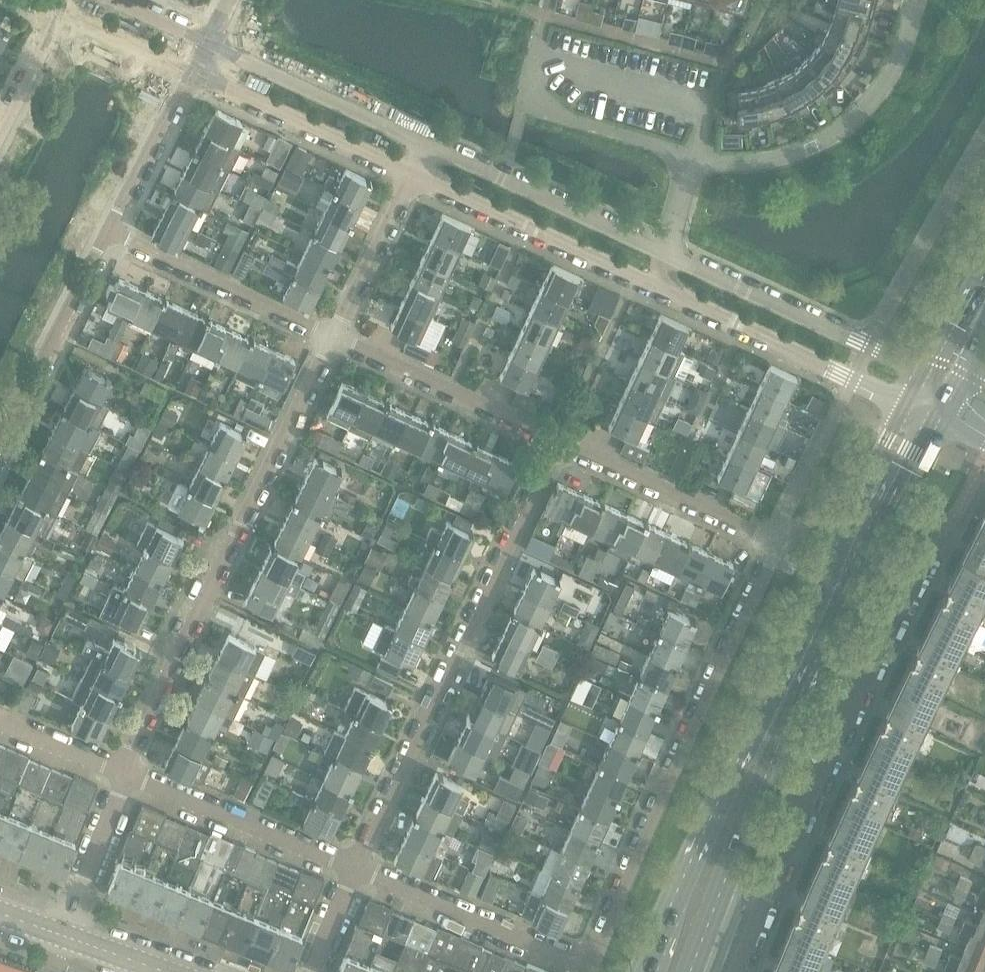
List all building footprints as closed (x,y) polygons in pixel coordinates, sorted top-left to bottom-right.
[(718,3),(748,11),(751,0),(719,0),(718,3)] [(829,2),(876,11),(879,0),(829,0),(829,2)] [(876,11),(829,2),(827,9),(836,11),(832,22),(868,37),(876,11)] [(577,17),(589,20),(592,10),(579,7),(577,17)] [(601,24),(602,21),(604,13),(592,10),(589,20),(601,24)] [(624,27),(636,30),(639,20),(627,17),(624,27)] [(649,33),(651,23),(639,20),(636,30),(649,33)] [(855,61),(868,37),(832,22),(832,23),(827,33),(819,28),(815,35),(855,61)] [(8,33),(0,29),(0,49),(8,33)] [(670,41),(682,44),(685,34),(672,31),(670,41)] [(694,48),(694,47),(697,37),(685,34),(682,44),(694,48)] [(839,82),(855,61),(815,35),(811,40),(818,46),(812,54),(811,55),(839,82)] [(708,40),(705,50),(718,54),(721,44),(708,40)] [(819,99),(839,82),(811,55),(802,62),(796,56),(791,60),(819,99)] [(795,112),(819,99),(791,60),(785,64),(789,72),(779,77),(795,112)] [(770,121),(795,112),(779,77),(779,78),(768,81),(765,72),(759,75),(770,121)] [(742,125),(770,121),(759,75),(752,76),(753,85),(729,88),(733,105),(741,104),(742,125)] [(216,110),(205,131),(232,144),(242,123),(216,110)] [(195,152),(231,170),(242,150),(232,144),(205,131),(195,152)] [(282,166),(294,141),(280,134),(268,160),(282,166)] [(280,181),(297,189),(315,151),(299,143),(280,181)] [(195,152),(184,172),(220,190),(231,170),(195,152)] [(325,186),(335,191),(361,204),(372,182),(346,170),(340,181),(329,176),(325,186)] [(174,193),(200,206),(210,211),(220,190),(184,172),(174,193)] [(273,223),(283,204),(252,188),(246,200),(263,209),(260,216),(273,223)] [(351,224),(361,204),(335,191),(334,193),(325,188),(316,206),(326,210),(325,211),(351,224)] [(174,193),(163,214),(189,227),(200,206),(174,193)] [(341,245),(351,224),(325,211),(315,232),(341,245)] [(189,227),(163,214),(152,235),(179,248),(189,227)] [(443,214),(433,237),(461,250),(471,227),(443,214)] [(215,262),(232,270),(251,229),(234,221),(215,262)] [(330,266),(341,245),(315,232),(304,254),(330,266)] [(433,237),(423,259),(451,272),(461,250),(433,237)] [(244,251),(237,266),(248,271),(255,256),(244,251)] [(320,288),(330,266),(304,254),(298,267),(272,254),(268,262),(320,288)] [(423,259),(412,281),(440,294),(451,272),(423,259)] [(309,309),(320,288),(268,262),(263,272),(289,284),(283,296),(309,309)] [(552,265),(541,287),(569,300),(579,277),(552,265)] [(141,304),(146,292),(119,279),(116,287),(109,284),(105,292),(112,295),(107,306),(119,312),(107,336),(118,341),(130,317),(137,302),(141,304)] [(440,294),(412,281),(402,304),(430,316),(440,294)] [(612,316),(621,294),(599,285),(590,307),(612,316)] [(541,287),(531,310),(559,322),(569,300),(541,287)] [(164,300),(146,292),(141,304),(137,302),(130,317),(151,327),(164,300)] [(164,300),(151,327),(173,337),(180,323),(184,325),(190,312),(164,300)] [(430,316),(402,304),(391,327),(412,336),(410,340),(408,339),(403,350),(427,361),(432,350),(415,342),(416,338),(419,340),(430,316)] [(521,332),(548,344),(559,322),(531,310),(521,332)] [(207,320),(190,312),(184,325),(180,323),(173,337),(165,356),(172,359),(181,340),(195,347),(207,320)] [(456,341),(467,344),(474,318),(463,315),(456,341)] [(660,315),(650,337),(678,350),(688,327),(660,315)] [(207,320),(195,347),(217,357),(223,343),(219,341),(225,329),(207,320)] [(251,341),(225,329),(219,341),(223,343),(217,357),(238,367),(251,341)] [(521,332),(511,354),(538,367),(548,344),(521,332)] [(650,337),(640,359),(667,372),(678,350),(650,337)] [(256,386),(260,377),(267,363),(262,361),(268,349),(251,341),(238,367),(234,376),(256,386)] [(267,363),(260,377),(282,388),(294,361),(268,349),(262,361),(267,363)] [(528,389),(538,367),(511,354),(500,377),(520,386),(519,390),(516,389),(511,400),(536,411),(541,400),(524,392),(525,388),(528,389)] [(629,382),(657,395),(667,372),(640,359),(629,382)] [(769,365),(758,387),(786,400),(797,378),(769,365)] [(86,368),(74,390),(100,403),(111,381),(86,368)] [(141,392),(159,402),(165,390),(147,380),(141,392)] [(629,382),(619,404),(647,416),(657,395),(629,382)] [(349,428),(352,420),(359,406),(363,408),(369,396),(342,383),(326,417),(349,428)] [(696,384),(686,410),(700,415),(709,389),(696,384)] [(758,387),(748,410),(776,423),(786,400),(758,387)] [(74,390),(64,411),(90,424),(100,429),(111,408),(100,403),(74,390)] [(370,439),(374,430),(386,404),(369,396),(363,408),(359,406),(352,420),(349,428),(348,429),(370,439)] [(732,422),(740,405),(721,396),(713,413),(732,422)] [(374,430),(396,440),(403,426),(407,428),(412,416),(386,404),(374,430)] [(636,439),(647,416),(619,404),(609,427),(629,436),(627,440),(625,439),(619,450),(644,461),(649,450),(632,442),(634,438),(636,439)] [(748,410),(738,432),(766,445),(776,423),(748,410)] [(64,411),(53,432),(79,445),(90,424),(64,411)] [(403,426),(396,440),(418,450),(430,424),(412,416),(407,428),(403,426)] [(221,423),(210,445),(236,458),(247,436),(221,423)] [(418,450),(439,460),(446,446),(442,444),(447,432),(430,424),(418,450)] [(129,429),(124,439),(129,442),(121,462),(133,467),(147,436),(129,429)] [(53,432),(42,454),(78,472),(89,451),(79,445),(53,432)] [(325,432),(321,444),(342,451),(346,440),(325,432)] [(439,460),(461,470),(473,444),(447,432),(442,444),(446,446),(439,460)] [(738,432),(728,454),(756,466),(766,445),(738,432)] [(478,491),(483,481),(490,466),(485,464),(491,452),(473,444),(461,470),(472,476),(467,486),(478,491)] [(226,479),(236,458),(210,445),(199,466),(226,479)] [(375,457),(364,452),(359,463),(370,468),(375,457)] [(490,466),(483,481),(505,491),(517,464),(491,452),(485,464),(490,466)] [(42,454),(31,475),(67,494),(78,472),(42,454)] [(745,490),(756,466),(728,454),(717,477),(737,486),(736,490),(733,489),(727,501),(752,512),(758,500),(740,492),(742,488),(745,490)] [(306,480),(332,493),(343,471),(317,458),(306,480)] [(396,476),(400,461),(388,458),(384,473),(396,476)] [(124,482),(129,471),(119,466),(113,476),(124,482)] [(199,466),(189,488),(215,501),(226,479),(199,466)] [(31,475),(20,497),(56,515),(67,494),(31,475)] [(108,487),(119,492),(124,482),(113,476),(108,487)] [(332,493),(306,480),(295,502),(321,515),(332,520),(337,510),(349,516),(355,504),(332,493)] [(204,523),(215,501),(189,488),(178,483),(169,502),(170,506),(204,523)] [(546,510),(568,520),(574,506),(579,508),(585,495),(558,483),(546,510)] [(113,503),(119,492),(108,487),(102,497),(113,503)] [(574,506),(568,520),(590,530),(602,504),(585,495),(579,508),(574,506)] [(20,497),(9,518),(35,531),(46,536),(56,515),(20,497)] [(97,507),(108,513),(113,503),(102,497),(97,507)] [(321,515),(295,502),(284,523),(310,536),(321,515)] [(628,516),(602,504),(590,530),(611,540),(618,526),(623,528),(628,516)] [(102,524),(108,513),(97,507),(92,518),(102,524)] [(629,560),(634,551),(646,524),(628,516),(623,528),(618,526),(611,540),(607,549),(629,560)] [(0,535),(0,541),(24,553),(35,531),(9,518),(0,535)] [(92,518),(86,528),(97,534),(102,524),(92,518)] [(967,555),(984,564),(984,520),(970,550),(967,555)] [(137,544),(146,548),(172,561),(183,539),(148,521),(137,544)] [(426,539),(437,544),(464,556),(474,534),(448,522),(443,533),(432,528),(426,539)] [(310,536),(284,523),(274,545),(300,558),(310,536)] [(646,524),(634,551),(655,561),(661,546),(658,545),(664,532),(646,524)] [(98,536),(88,532),(81,546),(90,551),(98,536)] [(689,544),(664,532),(658,545),(661,546),(655,561),(676,571),(689,544)] [(13,574),(24,580),(34,558),(24,553),(0,541),(0,568),(13,574)] [(453,578),(464,556),(437,544),(427,566),(453,578)] [(706,552),(689,544),(676,571),(698,581),(705,567),(701,565),(706,552)] [(300,558),(274,545),(263,566),(300,585),(305,574),(294,569),(300,558)] [(359,575),(372,582),(388,552),(375,546),(359,575)] [(161,583),(172,561),(146,548),(135,570),(161,583)] [(733,565),(706,552),(701,565),(705,567),(698,581),(694,590),(703,594),(707,585),(720,591),(733,565)] [(967,555),(951,586),(983,602),(984,597),(984,564),(967,555)] [(300,585),(263,566),(252,589),(247,600),(272,613),(283,591),(294,596),(300,585)] [(443,600),(453,578),(427,566),(420,580),(413,577),(409,584),(416,587),(443,600)] [(2,596),(13,574),(0,568),(0,595),(2,596)] [(135,570),(125,591),(151,604),(161,583),(135,570)] [(524,592),(550,604),(560,582),(534,570),(524,592)] [(68,574),(57,596),(65,600),(76,578),(68,574)] [(342,576),(333,596),(344,600),(352,580),(342,576)] [(356,582),(348,605),(360,609),(368,586),(356,582)] [(151,604),(125,591),(113,585),(98,616),(130,631),(134,623),(140,626),(151,604)] [(976,616),(983,602),(951,586),(935,617),(969,634),(977,617),(976,616)] [(406,609),(432,621),(443,600),(416,587),(406,609)] [(550,604),(524,592),(513,613),(540,625),(550,604)] [(63,618),(86,629),(91,620),(68,608),(63,618)] [(406,609),(396,631),(422,643),(432,621),(406,609)] [(659,633),(686,645),(696,622),(669,611),(659,633)] [(503,635),(529,647),(540,625),(513,613),(503,635)] [(640,614),(634,629),(646,634),(652,618),(640,614)] [(935,617),(920,649),(952,665),(958,651),(961,652),(969,634),(935,617)] [(411,665),(422,643),(396,631),(385,626),(374,648),(411,665)] [(319,646),(323,637),(304,627),(300,637),(319,646)] [(676,667),(686,645),(659,633),(649,655),(676,667)] [(229,635),(219,657),(255,675),(266,653),(229,635)] [(529,647),(503,635),(492,657),(519,669),(529,647)] [(82,651),(93,656),(104,662),(104,661),(130,674),(140,652),(115,639),(109,651),(87,640),(82,651)] [(297,644),(292,655),(311,665),(316,654),(297,644)] [(920,649),(904,681),(939,698),(947,680),(945,679),(952,665),(920,649)] [(666,689),(676,667),(649,655),(639,677),(666,689)] [(119,695),(130,674),(104,661),(104,662),(93,656),(82,677),(93,683),(119,695)] [(219,657),(208,678),(245,696),(255,675),(219,657)] [(401,667),(382,658),(376,669),(396,678),(401,667)] [(480,696),(506,708),(517,686),(491,674),(480,696)] [(374,675),(369,686),(389,696),(394,685),(374,675)] [(656,711),(666,689),(639,677),(630,699),(656,711)] [(198,700),(223,713),(234,718),(245,696),(208,678),(198,700)] [(904,681),(889,713),(921,728),(928,714),(930,715),(939,698),(904,681)] [(109,717),(119,695),(93,683),(83,704),(109,717)] [(27,686),(17,705),(28,710),(37,691),(27,686)] [(345,709),(356,714),(382,727),(393,705),(356,687),(345,709)] [(470,718),(496,730),(506,735),(517,713),(506,708),(480,696),(470,718)] [(647,732),(656,711),(630,699),(620,721),(647,732)] [(198,700),(187,721),(213,734),(223,713),(198,700)] [(109,717),(83,704),(72,726),(98,739),(109,717)] [(889,713),(875,744),(909,760),(917,743),(915,742),(921,728),(889,713)] [(372,748),(382,727),(356,714),(346,736),(372,748)] [(459,739),(486,752),(496,730),(470,718),(459,739)] [(213,734),(187,721),(176,743),(202,756),(213,734)] [(610,742),(637,754),(647,732),(620,721),(610,742)] [(372,748),(346,736),(335,730),(324,752),(335,757),(361,770),(372,748)] [(486,752),(459,739),(449,761),(475,774),(486,752)] [(551,739),(539,762),(556,770),(567,747),(551,739)] [(627,776),(637,754),(610,742),(600,765),(627,776)] [(213,761),(202,756),(176,743),(165,765),(201,783),(213,761)] [(901,777),(909,760),(875,744),(860,776),(892,791),(899,776),(901,777)] [(7,748),(0,766),(0,774),(8,778),(19,753),(7,748)] [(30,757),(19,753),(8,778),(20,782),(29,759),(30,757)] [(351,791),(361,770),(335,757),(325,779),(351,791)] [(31,787),(41,764),(29,759),(20,782),(31,787)] [(52,769),(41,764),(31,787),(42,792),(52,769)] [(617,798),(627,776),(600,765),(591,786),(617,798)] [(42,792),(54,796),(63,773),(52,769),(42,792)] [(54,796),(65,801),(75,778),(63,773),(54,796)] [(437,773),(426,795),(452,808),(463,813),(468,803),(457,798),(463,786),(437,773)] [(20,782),(8,778),(0,774),(0,829),(20,782)] [(76,806),(87,781),(75,776),(75,778),(65,801),(76,806)] [(236,793),(247,797),(253,780),(243,776),(236,793)] [(500,776),(494,789),(518,800),(524,787),(500,776)] [(860,776),(845,808),(880,823),(888,806),(886,805),(892,791),(860,776)] [(263,778),(252,800),(262,805),(273,783),(263,778)] [(314,801),(340,813),(351,791),(325,779),(314,801)] [(87,781),(76,806),(89,811),(88,810),(98,786),(87,781)] [(18,850),(42,792),(31,787),(20,782),(0,829),(0,842),(18,850)] [(539,805),(544,790),(531,786),(526,800),(539,805)] [(581,808),(608,820),(617,798),(591,786),(581,808)] [(89,811),(76,806),(65,801),(54,796),(42,792),(18,850),(63,869),(75,842),(76,842),(89,811)] [(463,813),(452,808),(426,795),(416,817),(453,835),(463,813)] [(330,835),(340,813),(314,801),(304,823),(330,835)] [(155,839),(165,816),(166,813),(143,804),(132,829),(131,828),(130,829),(118,860),(120,860),(108,887),(131,897),(155,839)] [(598,842),(608,820),(581,808),(571,830),(598,842)] [(872,841),(880,823),(845,808),(832,840),(864,854),(870,840),(872,841)] [(167,844),(177,820),(165,816),(155,839),(167,844)] [(416,817),(406,838),(443,856),(453,835),(416,817)] [(188,825),(177,820),(167,844),(178,849),(188,825)] [(199,830),(188,825),(178,849),(190,854),(199,830)] [(201,858),(211,834),(199,830),(190,854),(201,858)] [(588,864),(598,842),(571,830),(561,852),(588,864)] [(212,832),(211,834),(201,858),(223,868),(234,842),(212,832)] [(485,834),(475,856),(501,868),(507,856),(497,852),(502,842),(485,834)] [(443,856),(406,838),(395,861),(432,878),(443,856)] [(155,839),(131,897),(154,906),(178,849),(167,844),(155,839)] [(857,868),(864,854),(832,840),(818,872),(852,886),(859,869),(857,868)] [(984,859),(984,843),(980,840),(970,857),(982,864),(984,859)] [(245,846),(234,842),(223,868),(234,872),(245,846)] [(223,868),(211,897),(199,925),(245,944),(256,916),(268,886),(257,882),(246,877),(256,854),(257,851),(245,846),(234,872),(223,868)] [(178,849),(154,906),(177,916),(201,858),(190,854),(178,849)] [(578,886),(588,864),(561,852),(551,874),(578,886)] [(246,877),(257,882),(267,858),(256,854),(246,877)] [(201,858),(177,916),(199,925),(211,897),(223,868),(201,858)] [(269,887),(279,863),(267,858),(257,882),(268,886),(269,887)] [(267,954),(291,896),(301,872),(279,863),(269,887),(268,886),(256,916),(245,944),(267,954)] [(477,895),(486,874),(471,867),(461,888),(477,895)] [(291,896),(313,905),(314,905),(325,880),(302,870),(301,872),(291,896)] [(818,872),(804,904),(836,918),(842,903),(844,904),(852,886),(818,872)] [(569,908),(578,886),(551,874),(542,896),(569,908)] [(491,875),(481,898),(492,903),(502,879),(491,875)] [(979,894),(976,902),(984,906),(984,897),(979,894)] [(291,896),(267,954),(290,963),(302,935),(301,934),(313,905),(291,896)] [(558,930),(569,908),(542,896),(532,918),(558,930)] [(382,903),(370,898),(359,923),(358,922),(345,954),(346,954),(339,971),(366,971),(370,963),(382,934),(392,910),(393,908),(382,903)] [(804,904),(790,937),(824,951),(832,933),(830,932),(836,918),(804,904)] [(939,929),(951,933),(958,913),(946,909),(939,929)] [(403,914),(392,910),(382,934),(393,938),(403,914)] [(415,919),(403,914),(393,938),(405,943),(415,919)] [(984,937),(984,917),(983,916),(979,925),(967,919),(963,928),(984,937)] [(405,943),(427,953),(437,929),(415,919),(405,943)] [(438,927),(437,929),(427,953),(439,957),(449,931),(438,927)] [(984,957),(984,937),(963,928),(960,935),(969,939),(966,949),(984,957)] [(449,931),(439,957),(450,962),(461,936),(449,931)] [(370,963),(366,971),(393,971),(405,943),(393,938),(382,934),(370,963)] [(461,936),(450,962),(446,971),(472,971),(482,948),(483,946),(461,936)] [(777,969),(785,971),(814,971),(816,967),(817,968),(824,951),(790,937),(777,969)] [(393,971),(419,971),(427,953),(405,943),(393,971)] [(932,943),(928,960),(938,962),(942,946),(932,943)] [(474,971),(486,971),(494,953),(482,948),(472,971),(474,971)] [(975,971),(984,971),(984,957),(966,949),(962,957),(952,953),(949,961),(975,971)] [(419,971),(446,971),(450,962),(439,957),(427,953),(419,971)] [(494,953),(486,971),(499,971),(505,957),(494,953)] [(0,957),(0,971),(6,971),(10,961),(0,957)] [(505,957),(499,971),(512,971),(516,962),(505,957)] [(10,961),(6,971),(30,971),(31,969),(10,961)] [(949,961),(946,969),(953,971),(975,971),(949,961)] [(527,966),(516,962),(512,971),(525,971),(527,966)] [(525,971),(548,971),(528,964),(527,966),(525,971)]
